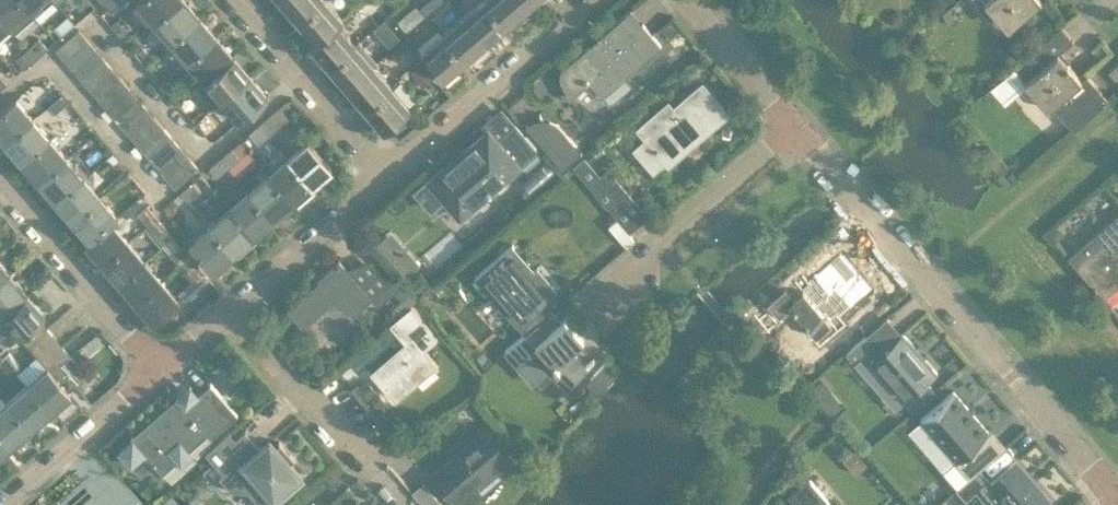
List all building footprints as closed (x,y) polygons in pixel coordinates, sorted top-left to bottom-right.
[(28,7),(22,0),(0,0),(0,14),(8,24),(14,32),(35,14),(28,6),(28,7)] [(28,7),(28,6),(31,4),(37,12),(51,0),(22,0),(28,7)] [(120,1),(118,0),(103,0),(111,9),(120,1)] [(177,0),(137,0),(154,20),(177,0)] [(200,13),(189,0),(177,0),(154,20),(170,39),(200,13)] [(320,0),(280,0),(297,20),(320,0)] [(341,17),(326,0),(320,0),(297,20),(315,40),(336,21),(341,17)] [(426,3),(435,12),(449,0),(429,0),(426,3)] [(506,22),(487,0),(479,0),(462,14),(485,40),(506,22)] [(527,4),(523,0),(487,0),(506,22),(527,4)] [(1008,28),(1041,0),(984,0),(1008,28)] [(949,21),(956,15),(949,7),(942,13),(949,21)] [(603,94),(661,44),(630,8),(563,66),(560,73),(560,80),(570,95),(589,79),(603,94)] [(406,12),(397,19),(405,30),(414,22),(406,12)] [(187,59),(217,33),(200,13),(170,39),(187,59)] [(8,24),(0,14),(0,31),(8,24)] [(464,59),(485,40),(462,14),(441,32),(464,59)] [(122,36),(129,30),(118,17),(110,23),(122,36)] [(383,18),(373,26),(381,34),(390,26),(383,18)] [(671,19),(662,27),(670,36),(679,28),(671,19)] [(328,66),(355,43),(336,21),(315,40),(310,44),(328,66)] [(1058,51),(1073,38),(1061,25),(1015,65),(1026,78),(1025,80),(1048,107),(1051,105),(1073,130),(1108,99),(1087,74),(1082,78),(1058,51)] [(63,56),(86,36),(78,28),(56,47),(63,56)] [(443,76),(464,59),(441,32),(420,50),(443,76)] [(204,78),(234,52),(217,33),(187,59),(204,78)] [(72,66),(95,47),(86,36),(63,56),(72,66)] [(35,56),(47,45),(39,37),(28,47),(35,56)] [(347,87),(373,64),(355,43),(328,66),(347,87)] [(24,66),(35,56),(28,47),(16,58),(24,66)] [(80,75),(103,56),(95,47),(72,66),(80,75)] [(221,97),(251,72),(234,52),(204,78),(221,97)] [(89,85),(112,66),(103,56),(80,75),(89,85)] [(432,74),(420,61),(411,69),(423,82),(432,74)] [(1110,69),(1117,79),(1117,62),(1110,69)] [(365,108),(391,85),(373,64),(347,87),(365,108)] [(97,95),(120,76),(112,66),(89,85),(97,95)] [(238,117),(268,91),(251,72),(221,97),(238,117)] [(106,105),(129,86),(120,76),(97,95),(106,105)] [(645,136),(632,147),(653,171),(666,160),(669,163),(728,111),(702,82),(668,112),(663,105),(638,127),(645,136)] [(382,129),(409,106),(391,85),(365,108),(382,129)] [(115,116),(138,97),(129,86),(106,105),(115,116)] [(990,101),(997,95),(990,87),(983,94),(990,101)] [(48,105),(55,113),(66,103),(60,95),(48,105)] [(32,116),(16,97),(0,110),(0,135),(4,140),(32,116)] [(123,125),(146,106),(138,97),(115,116),(123,125)] [(286,116),(278,107),(277,105),(257,122),(267,133),(286,116)] [(131,135),(154,116),(146,106),(123,125),(131,135)] [(538,112),(540,117),(542,121),(532,130),(526,123),(525,124),(562,167),(581,150),(580,150),(579,151),(577,149),(569,143),(553,133),(550,130),(543,121),(541,116),(539,112),(538,112)] [(21,160),(49,136),(32,116),(4,140),(21,160)] [(140,145),(163,126),(154,116),(131,135),(140,145)] [(259,140),(267,133),(257,122),(249,129),(259,140)] [(536,148),(515,124),(495,141),(487,132),(447,168),(444,165),(415,191),(427,207),(442,195),(464,219),(497,192),(492,186),(536,148)] [(149,155),(172,136),(163,126),(140,145),(149,155)] [(38,179),(66,155),(49,136),(21,160),(38,179)] [(157,165),(180,146),(172,136),(149,155),(157,165)] [(311,183),(332,165),(307,137),(287,155),(311,183)] [(166,175),(188,156),(180,146),(157,165),(166,175)] [(228,166),(240,156),(232,146),(220,156),(228,166)] [(55,198),(83,175),(66,155),(38,179),(55,198)] [(291,200),(311,183),(287,155),(267,172),(291,200)] [(175,185),(197,166),(188,156),(166,175),(175,185)] [(216,176),(228,166),(220,156),(208,167),(216,176)] [(540,186),(557,172),(545,158),(528,172),(540,186)] [(621,204),(632,195),(610,169),(598,178),(605,186),(597,193),(612,210),(620,204),(621,204)] [(1004,169),(996,176),(1006,187),(1014,181),(1004,169)] [(272,217),(291,200),(267,172),(248,189),(272,217)] [(71,218),(99,194),(83,175),(55,198),(71,218)] [(189,201),(201,190),(193,180),(180,191),(189,201)] [(252,234),(272,217),(248,189),(228,206),(252,234)] [(111,218),(116,214),(99,194),(71,218),(89,238),(111,218)] [(146,223),(155,215),(145,204),(136,211),(146,223)] [(233,251),(252,234),(228,206),(209,223),(233,251)] [(1068,256),(1092,284),(1091,285),(1095,289),(1096,288),(1101,294),(1117,280),(1117,213),(1068,256)] [(156,234),(165,226),(155,215),(146,223),(156,234)] [(101,261),(128,238),(111,218),(89,238),(84,242),(101,261)] [(212,269),(233,251),(209,223),(188,240),(212,269)] [(1057,227),(1051,232),(1056,238),(1059,235),(1059,230),(1057,227)] [(118,281),(145,257),(128,238),(101,261),(118,281)] [(512,244),(477,274),(517,320),(513,323),(524,334),(550,309),(540,299),(552,289),(512,244)] [(179,264),(190,255),(181,245),(170,254),(179,264)] [(415,268),(401,251),(391,259),(406,276),(415,268)] [(196,284),(207,274),(190,255),(179,264),(191,277),(177,289),(183,296),(197,285),(196,284)] [(135,300),(162,277),(145,257),(118,281),(135,300)] [(351,313),(371,296),(338,258),(324,271),(326,273),(288,306),(305,326),(331,302),(351,313)] [(823,317),(861,284),(840,259),(793,299),(784,289),(767,304),(778,317),(789,307),(814,335),(829,323),(823,317)] [(8,272),(0,263),(0,279),(8,272)] [(25,292),(8,272),(0,279),(0,312),(1,313),(25,292)] [(152,320),(179,297),(162,277),(135,300),(152,320)] [(400,313),(414,300),(394,277),(376,293),(382,300),(394,290),(402,299),(394,306),(400,313)] [(419,278),(412,283),(418,290),(425,285),(419,278)] [(46,326),(39,317),(44,313),(25,292),(1,313),(1,314),(0,315),(0,330),(10,342),(19,335),(26,342),(46,326)] [(419,349),(436,335),(409,305),(390,322),(406,341),(373,371),(395,396),(432,364),(419,349)] [(552,310),(505,351),(516,362),(516,363),(528,352),(566,388),(566,387),(567,386),(586,366),(572,347),(581,339),(565,318),(561,322),(552,310)] [(34,352),(54,335),(46,326),(26,342),(34,352)] [(934,390),(925,380),(935,371),(901,332),(878,351),(864,335),(844,352),(852,362),(859,356),(879,379),(882,376),(912,410),(934,390)] [(42,361),(62,344),(54,335),(34,352),(37,355),(42,361)] [(51,369),(70,353),(62,344),(42,361),(46,365),(51,369)] [(14,358),(9,352),(0,359),(0,362),(4,367),(14,358)] [(37,355),(17,372),(49,409),(68,392),(67,389),(83,375),(74,365),(77,363),(69,354),(50,370),(46,365),(42,361),(37,355)] [(10,375),(21,366),(14,358),(4,367),(10,375)] [(590,378),(601,389),(619,370),(608,359),(590,378)] [(365,379),(356,387),(366,398),(375,390),(365,379)] [(816,382),(809,389),(819,401),(828,394),(816,382)] [(29,427),(49,409),(26,383),(6,400),(29,427)] [(187,409),(176,396),(130,436),(132,438),(119,450),(130,464),(144,452),(162,473),(208,433),(210,436),(237,414),(210,383),(209,384),(211,387),(187,409)] [(375,390),(366,398),(376,410),(385,402),(375,390)] [(942,400),(920,419),(955,459),(969,476),(979,468),(1006,445),(991,427),(987,431),(953,391),(942,400)] [(29,427),(6,400),(0,405),(0,433),(9,444),(29,427)] [(523,427),(512,436),(523,449),(533,440),(523,427)] [(508,453),(487,428),(478,436),(476,435),(432,473),(459,504),(465,504),(478,494),(471,485),(508,453)] [(260,447),(245,429),(232,439),(226,432),(205,451),(222,471),(218,475),(232,491),(247,490),(261,504),(275,504),(281,500),(275,493),(298,473),(289,462),(294,458),(279,440),(274,445),(269,439),(260,447)] [(9,444),(0,433),(0,451),(9,444)] [(858,473),(868,464),(856,450),(846,459),(858,473)] [(957,487),(965,498),(976,488),(990,504),(1050,504),(1051,504),(1013,461),(990,481),(979,468),(969,476),(957,487)] [(65,504),(138,504),(111,474),(96,487),(91,482),(82,490),(65,504)] [(830,504),(808,478),(789,494),(798,504),(828,504),(830,504)] [(442,504),(422,481),(411,490),(424,504),(441,504),(442,504)] [(911,495),(919,504),(930,504),(933,502),(920,487),(911,495)]
